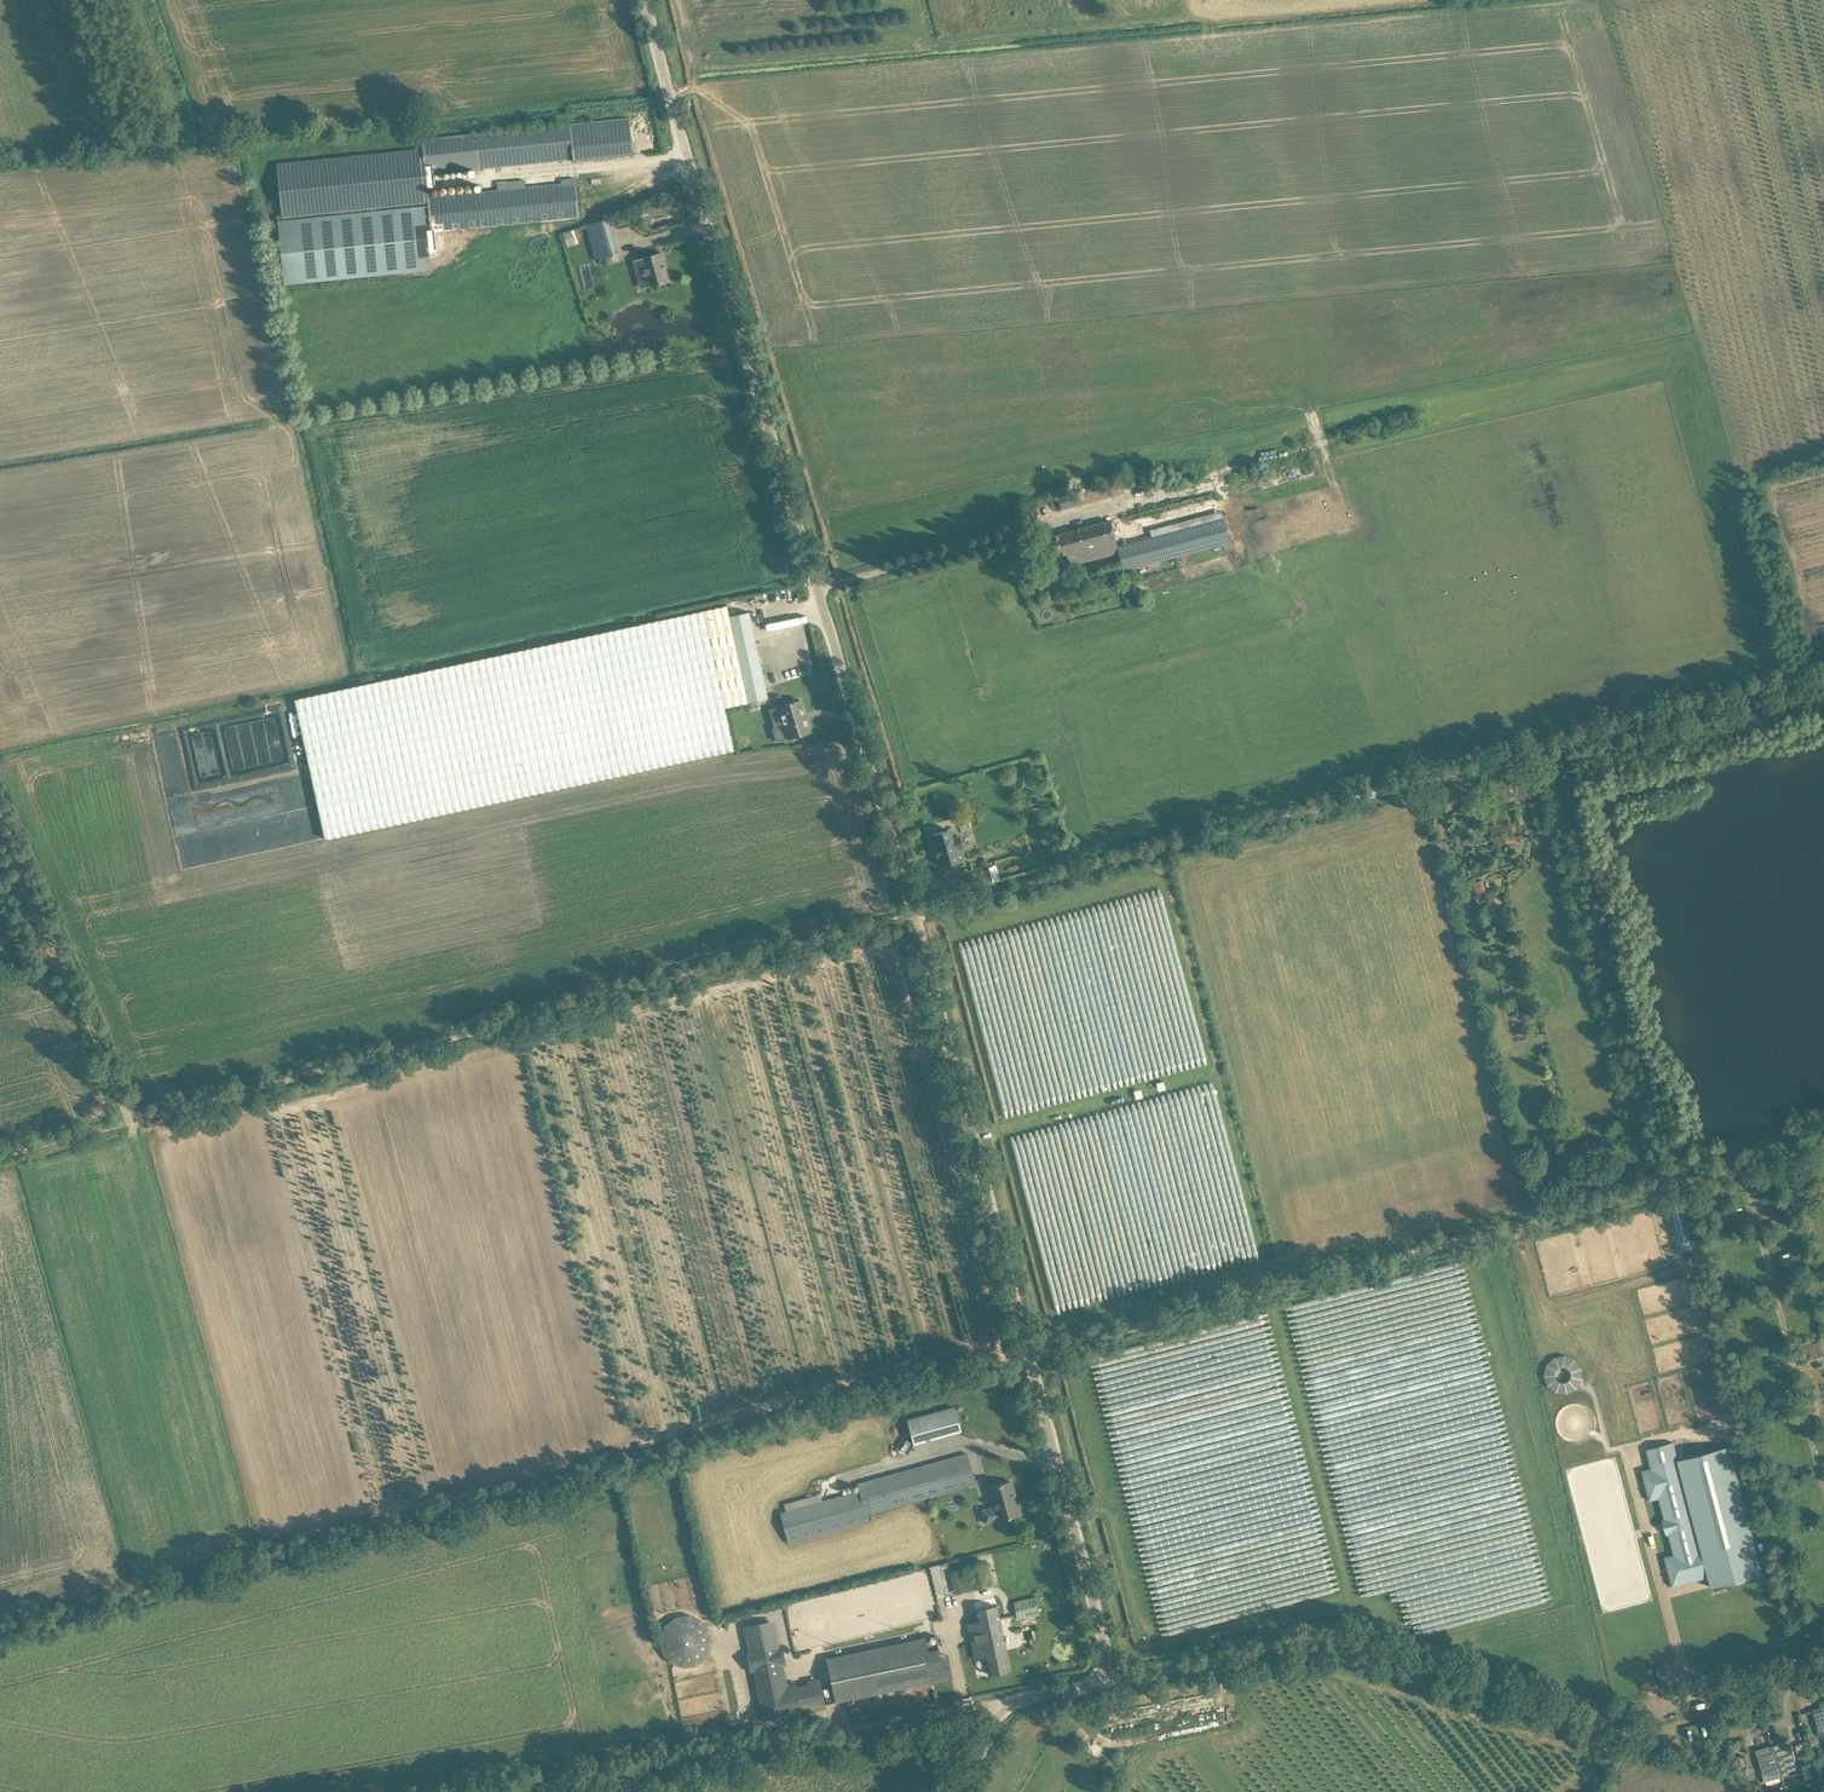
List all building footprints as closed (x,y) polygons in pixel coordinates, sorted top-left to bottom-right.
[(628,118),(569,124),(573,158),(573,162),(632,156),(628,118)] [(422,139),(423,147),(426,174),(434,174),(573,158),(569,124),(557,125),(422,139)] [(435,186),(434,174),(426,174),(423,147),(276,163),(282,218),(428,203),(428,197),(427,187),(435,186)] [(498,190),(428,197),(428,203),(431,230),(434,230),(434,231),(567,218),(578,217),(575,182),(575,178),(561,179),(561,184),(525,187),(524,180),(497,183),(498,190)] [(436,249),(434,231),(434,230),(431,230),(427,230),(425,206),(277,221),(284,285),(431,270),(429,251),(434,251),(434,250),(436,249)] [(611,256),(617,254),(607,219),(586,225),(596,260),(600,259),(611,256)] [(565,234),(571,246),(580,242),(574,230),(565,234)] [(641,258),(633,260),(639,282),(647,280),(649,287),(669,282),(661,252),(641,258)] [(1061,508),(1073,505),(1127,490),(1124,479),(1058,497),(1061,508)] [(1230,541),(1226,528),(1216,491),(1086,527),(1094,558),(1118,552),(1124,570),(1135,567),(1230,541)] [(1086,527),(1045,538),(1050,558),(1067,553),(1070,565),(1094,558),(1086,527)] [(1794,579),(1790,567),(1788,561),(1777,564),(1779,570),(1783,583),(1794,579)] [(793,587),(766,593),(767,602),(795,597),(793,587)] [(734,750),(725,707),(768,698),(749,612),(729,617),(727,606),(499,655),(295,700),(325,839),(529,794),(734,750)] [(801,734),(810,731),(801,700),(779,707),(788,738),(791,737),(794,739),(799,737),(801,734)] [(1490,797),(1462,805),(1463,811),(1472,809),(1473,814),(1488,810),(1486,805),(1491,803),(1490,797)] [(1524,823),(1523,819),(1521,810),(1513,812),(1515,821),(1516,825),(1524,823)] [(1501,811),(1490,813),(1492,825),(1503,823),(1501,811)] [(957,837),(952,838),(949,830),(931,835),(937,857),(939,856),(942,866),(964,860),(957,837)] [(966,872),(971,889),(991,883),(987,866),(966,872)] [(563,979),(547,983),(550,997),(566,994),(563,979)] [(1669,1214),(1676,1241),(1684,1239),(1677,1212),(1669,1214)] [(1820,1338),(1821,1341),(1807,1345),(1811,1359),(1823,1355),(1823,1337),(1820,1338)] [(1580,1360),(1545,1357),(1543,1388),(1578,1391),(1580,1360)] [(954,1407),(908,1420),(914,1443),(961,1430),(954,1407)] [(1646,1449),(1652,1469),(1642,1471),(1650,1500),(1659,1498),(1665,1519),(1662,1519),(1666,1534),(1669,1534),(1674,1555),(1665,1557),(1673,1586),(1708,1576),(1711,1586),(1728,1581),(1729,1582),(1745,1578),(1745,1577),(1762,1572),(1729,1447),(1678,1460),(1674,1442),(1646,1449)] [(869,1520),(867,1513),(975,1483),(967,1453),(858,1484),(860,1491),(780,1513),(789,1542),(869,1520)] [(998,1520),(1020,1514),(1011,1481),(995,1485),(989,1487),(992,1499),(994,1506),(981,1510),(985,1523),(998,1520)] [(954,1591),(980,1585),(992,1583),(988,1563),(950,1571),(954,1591)] [(939,1589),(949,1587),(946,1573),(936,1575),(939,1589)] [(1017,1619),(1040,1614),(1036,1596),(1013,1600),(1017,1619)] [(995,1597),(983,1600),(974,1601),(980,1632),(971,1634),(976,1658),(985,1656),(989,1674),(1010,1670),(995,1597)] [(694,1617),(690,1616),(687,1616),(683,1616),(680,1617),(677,1618),(674,1619),(671,1621),(668,1623),(666,1626),(664,1629),(663,1632),(662,1635),(662,1639),(661,1642),(662,1645),(663,1649),(664,1652),(666,1655),(668,1657),(670,1660),(673,1662),(676,1663),(679,1665),(683,1665),(686,1666),(689,1666),(693,1665),(696,1664),(699,1662),(702,1660),(704,1658),(707,1656),(708,1653),(710,1650),(711,1646),(711,1643),(711,1640),(711,1636),(710,1633),(709,1630),(707,1627),(705,1624),(702,1622),(700,1620),(697,1618),(694,1617)] [(1362,1618),(1359,1627),(1369,1630),(1371,1621),(1362,1618)] [(782,1645),(779,1646),(774,1620),(743,1626),(749,1652),(746,1653),(750,1672),(753,1672),(763,1721),(826,1708),(820,1677),(807,1680),(808,1683),(797,1685),(796,1682),(787,1684),(783,1665),(787,1664),(782,1645)] [(827,1658),(835,1702),(952,1677),(950,1668),(943,1670),(936,1635),(827,1658)] [(1657,1670),(1664,1690),(1676,1686),(1669,1666),(1657,1670)] [(1813,1710),(1816,1721),(1818,1729),(1820,1736),(1823,1735),(1823,1707),(1813,1710)] [(1792,1746),(1781,1749),(1779,1743),(1773,1745),(1773,1748),(1774,1748),(1782,1777),(1799,1772),(1797,1765),(1795,1757),(1792,1746)] [(1768,1750),(1757,1753),(1760,1764),(1762,1772),(1765,1781),(1782,1777),(1774,1748),(1773,1748),(1768,1750)]
